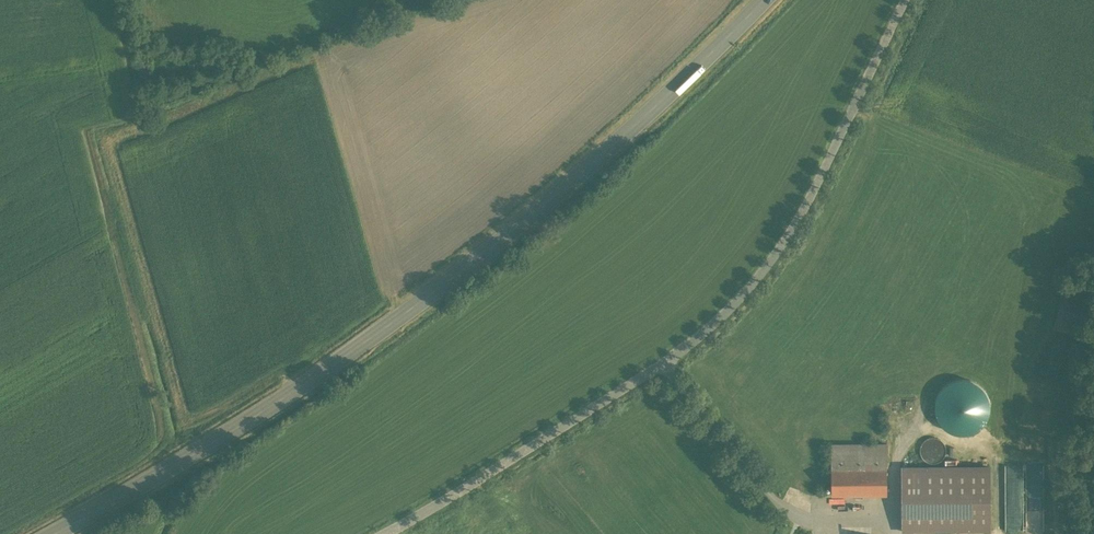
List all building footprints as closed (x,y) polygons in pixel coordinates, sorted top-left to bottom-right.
[(982,414),(985,414),(985,380),(941,379),(941,427),(982,427),(982,414)] [(945,453),(946,448),(945,443),(942,439),(937,436),(932,435),(927,436),(923,439),(921,444),(920,449),(921,454),(924,458),(928,461),(933,461),(938,460),(942,457),(945,453)] [(886,442),(831,442),(831,464),(886,463),(886,442)] [(886,463),(831,464),(831,492),(886,492),(886,463)] [(989,465),(902,466),(902,529),(914,529),(990,528),(989,465)]
